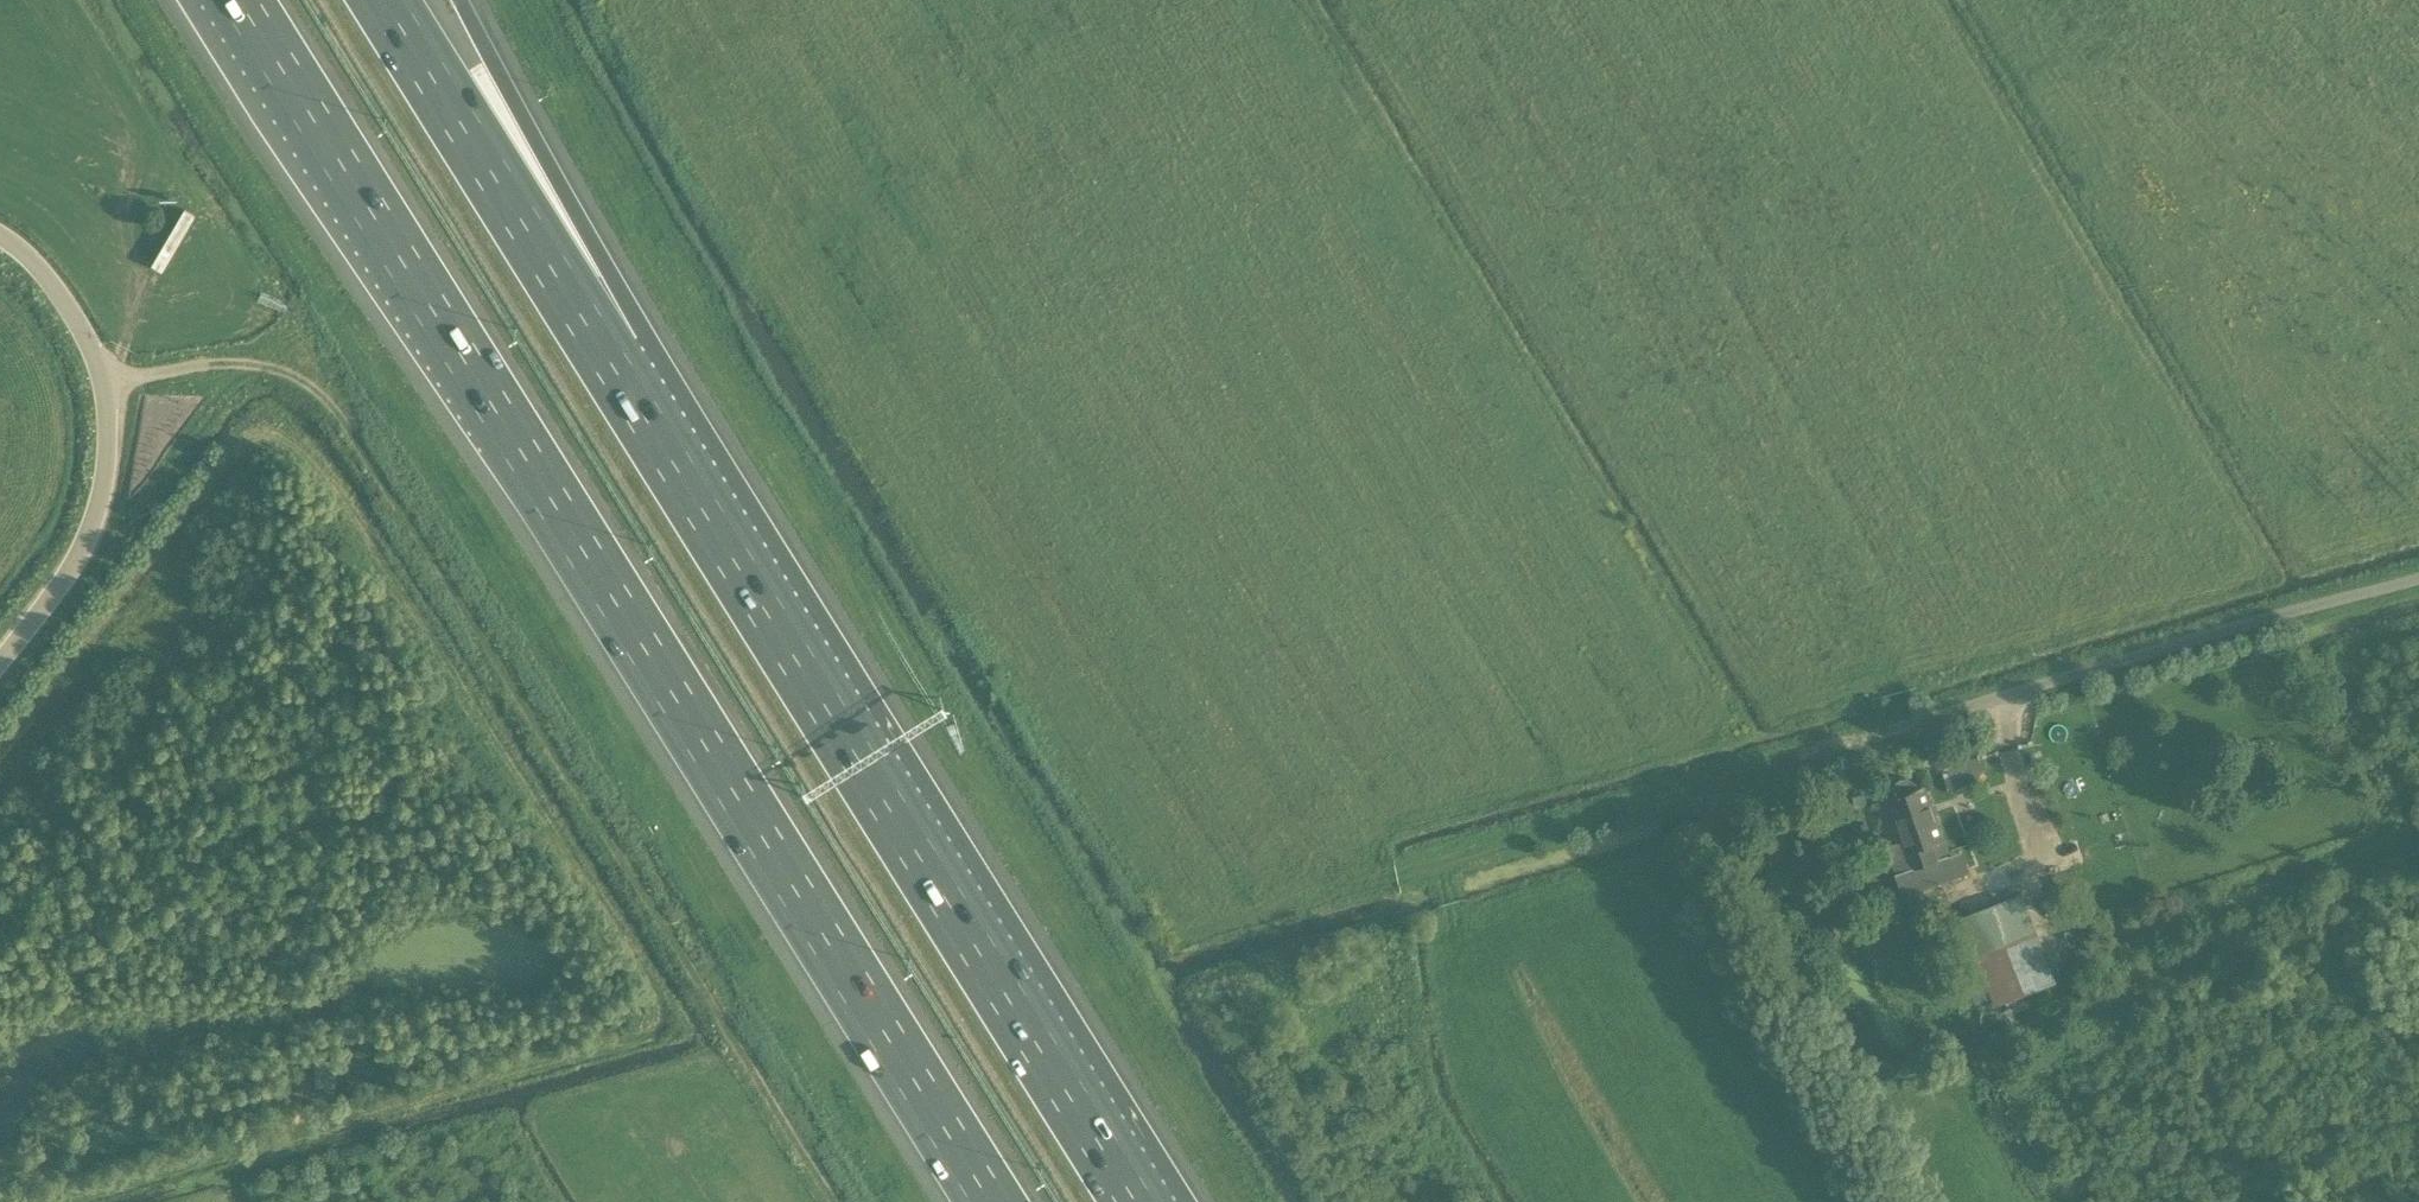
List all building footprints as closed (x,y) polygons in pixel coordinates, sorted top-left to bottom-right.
[(1968,756),(1940,763),(1946,786),(1974,778),(1968,756)] [(1891,790),(1893,797),(1889,799),(1875,803),(1889,843),(1884,845),(1900,890),(1920,883),(1921,887),(1969,871),(1962,850),(1951,854),(1945,836),(1941,838),(1923,787),(1922,787),(1920,783),(1917,781),(1914,779),(1909,777),(1906,776),(1904,777),(1900,778),(1896,780),(1893,784),(1891,788),(1891,790)] [(1977,966),(1948,977),(1957,1001),(1989,988),(1995,1004),(2056,981),(2022,891),(1958,916),(1977,966)]
